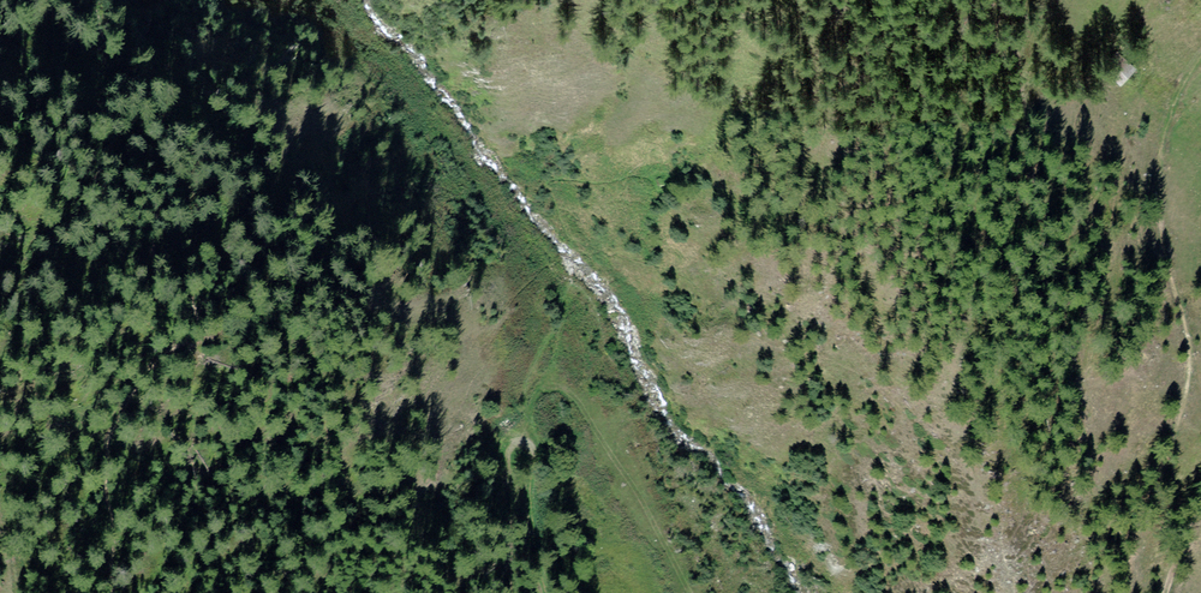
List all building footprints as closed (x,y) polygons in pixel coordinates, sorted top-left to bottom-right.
[(1105,63),(1122,78),(1135,63),(1118,49),(1105,63)]
